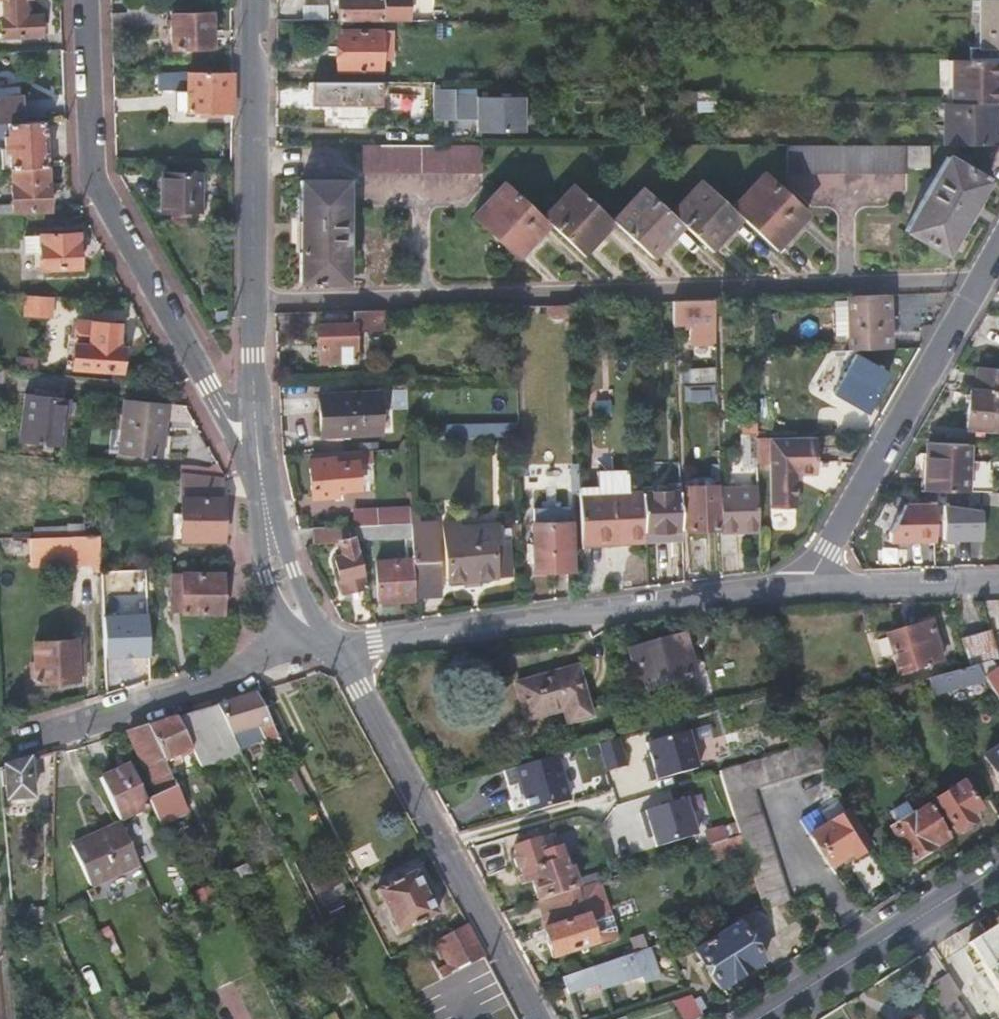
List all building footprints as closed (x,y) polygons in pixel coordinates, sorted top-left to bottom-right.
[(2,15),(0,16),(0,30),(1,37),(41,35),(40,14),(28,15),(27,0),(1,0),(2,15)] [(383,21),(393,21),(403,21),(403,0),(338,0),(337,21),(383,21)] [(968,58),(998,58),(998,0),(981,0),(981,47),(968,46),(968,58)] [(170,14),(171,48),(212,47),(211,13),(170,14)] [(435,21),(413,21),(413,33),(435,33),(435,21)] [(381,70),(381,58),(382,30),(382,29),(338,29),(338,70),(381,70)] [(392,30),(382,30),(381,58),(392,58),(392,30)] [(950,101),(996,101),(998,101),(998,58),(968,58),(951,57),(950,101)] [(186,72),(157,72),(158,89),(174,90),(187,90),(187,111),(187,112),(229,113),(230,72),(186,72)] [(382,81),(312,81),(311,104),(337,104),(337,117),(362,117),(362,105),(381,105),(382,81)] [(4,122),(5,122),(5,121),(24,120),(20,84),(0,86),(0,122),(4,122)] [(174,111),(187,111),(187,90),(174,90),(174,111)] [(679,100),(713,100),(713,90),(679,91),(679,100)] [(521,96),(474,96),(474,131),(521,131),(521,96)] [(714,110),(713,100),(679,100),(679,113),(714,110)] [(996,143),(996,101),(950,101),(942,101),(942,144),(996,143)] [(43,120),(5,122),(4,122),(0,122),(0,136),(5,135),(5,146),(0,147),(0,168),(8,168),(47,165),(43,120)] [(380,144),(360,144),(360,170),(483,171),(482,145),(433,144),(380,144)] [(877,144),(784,144),(784,172),(906,172),(906,167),(926,166),(926,144),(877,144)] [(944,253),(987,179),(946,155),(903,229),(944,253)] [(48,209),(47,165),(8,168),(9,211),(48,209)] [(763,170),(729,206),(739,215),(776,249),(796,228),(794,226),(807,212),(763,170)] [(161,174),(161,211),(200,210),(200,174),(161,174)] [(346,282),(346,178),(299,179),(300,282),(346,282)] [(728,228),(739,215),(729,206),(699,178),(668,210),(684,224),(711,250),(730,230),(728,228)] [(536,233),(548,221),(541,215),(503,180),(471,215),(517,259),(539,236),(536,233)] [(572,183),(541,215),(548,221),(583,254),(602,235),(600,232),(611,220),(611,219),(572,183)] [(663,246),(684,224),(668,210),(642,186),(611,219),(611,220),(650,255),(661,243),(663,246)] [(80,268),(79,233),(23,234),(23,252),(38,252),(39,268),(80,268)] [(891,347),(888,293),(846,294),(849,348),(891,347)] [(52,298),(24,296),(23,314),(50,317),(52,298)] [(672,300),(673,324),(693,323),(693,344),(715,343),(713,298),(672,300)] [(574,303),(546,304),(547,318),(574,317),(574,303)] [(382,309),(316,310),(319,361),(354,360),(354,329),(382,328),(382,309)] [(75,322),(71,367),(119,372),(121,349),(116,349),(117,326),(75,322)] [(832,392),(864,411),(887,373),(855,353),(832,392)] [(13,371),(34,373),(35,361),(14,359),(13,371)] [(716,381),(715,366),(688,368),(689,381),(716,381)] [(977,367),(975,389),(969,389),(966,427),(998,430),(998,369),(977,367)] [(60,447),(67,398),(55,396),(55,390),(45,389),(45,395),(24,393),(18,442),(60,447)] [(320,437),(380,433),(377,389),(317,392),(320,437)] [(159,457),(164,402),(121,398),(115,452),(159,457)] [(518,420),(428,423),(428,436),(518,434),(518,420)] [(755,437),(755,420),(740,421),(740,431),(740,432),(740,466),(756,466),(755,437)] [(816,436),(768,436),(768,473),(769,509),(794,509),(794,474),(817,474),(816,436)] [(926,490),(967,490),(969,442),(928,440),(926,490)] [(363,449),(332,451),(332,456),(333,461),(357,459),(357,461),(373,459),(372,449),(363,449)] [(308,457),(312,497),(336,496),(336,490),(360,488),(357,461),(357,459),(333,461),(332,456),(308,457)] [(579,486),(579,495),(580,538),(611,538),(611,541),(643,540),(641,491),(630,492),(628,471),(597,471),(598,486),(579,486)] [(222,477),(182,473),(182,539),(222,540),(222,477)] [(682,539),(679,483),(659,483),(659,490),(641,491),(643,540),(682,539)] [(719,487),(719,484),(693,485),(692,503),(689,503),(690,529),(721,529),(719,487)] [(721,529),(723,555),(737,554),(736,533),(758,532),(757,485),(719,487),(721,529)] [(981,491),(982,503),(998,503),(998,491),(981,491)] [(410,504),(410,503),(376,505),(376,506),(377,523),(411,521),(410,504)] [(889,539),(935,539),(934,503),(904,503),(889,529),(889,539)] [(412,556),(414,598),(440,596),(437,517),(421,518),(419,504),(410,504),(411,521),(411,536),(412,556)] [(572,569),(570,505),(537,506),(538,521),(531,522),(533,570),(572,569)] [(377,523),(376,506),(353,507),(354,525),(377,523)] [(942,537),(981,536),(981,508),(941,509),(942,537)] [(451,579),(512,574),(511,536),(494,537),(493,523),(459,525),(458,520),(447,521),(451,579)] [(355,539),(411,536),(411,521),(377,523),(354,525),(352,525),(355,539)] [(352,525),(315,527),(317,544),(339,542),(341,556),(333,558),(342,592),(366,587),(355,539),(352,525)] [(98,534),(29,537),(30,564),(99,562),(98,534)] [(375,601),(414,598),(412,556),(374,557),(375,601)] [(221,572),(181,572),(181,611),(221,611),(221,572)] [(884,633),(896,672),(940,659),(929,621),(884,633)] [(989,628),(961,637),(969,666),(977,664),(998,658),(989,628)] [(77,678),(77,676),(75,641),(75,638),(34,641),(35,680),(77,678)] [(673,680),(688,675),(678,639),(634,650),(644,687),(673,680)] [(84,642),(75,641),(77,676),(86,675),(84,642)] [(969,666),(927,678),(932,694),(986,679),(983,675),(977,664),(969,666)] [(575,665),(515,682),(524,718),(563,708),(567,721),(589,715),(575,665)] [(983,675),(986,679),(998,699),(998,666),(983,675)] [(694,695),(688,675),(673,680),(678,699),(694,695)] [(915,681),(885,689),(892,705),(921,692),(915,681)] [(267,746),(279,740),(254,691),(215,703),(237,749),(263,736),(267,746)] [(202,768),(237,749),(215,703),(176,715),(192,748),(202,768)] [(165,762),(192,748),(176,715),(147,724),(165,762)] [(147,724),(123,731),(154,796),(176,786),(165,762),(147,724)] [(697,761),(686,724),(644,737),(649,752),(643,754),(650,776),(697,761)] [(600,741),(607,769),(628,764),(622,736),(600,741)] [(762,909),(787,900),(751,787),(823,766),(807,742),(718,769),(733,819),(738,834),(743,850),(762,909)] [(982,755),(998,782),(998,744),(982,755)] [(554,751),(501,767),(506,784),(519,780),(528,809),(568,797),(554,751)] [(28,760),(4,767),(7,799),(32,796),(28,760)] [(99,779),(118,821),(146,808),(128,766),(99,779)] [(969,815),(978,808),(963,782),(933,799),(955,832),(973,821),(969,815)] [(684,797),(637,810),(642,826),(647,825),(653,845),(695,833),(684,797)] [(949,836),(929,804),(890,827),(894,835),(887,840),(898,857),(906,853),(910,860),(949,836)] [(814,811),(800,820),(829,867),(849,855),(851,858),(873,844),(850,808),(835,817),(833,812),(825,817),(822,813),(818,816),(814,811)] [(702,830),(707,845),(738,834),(733,819),(702,830)] [(138,863),(120,823),(70,846),(89,885),(138,863)] [(711,860),(743,850),(738,834),(707,845),(711,860)] [(537,899),(578,886),(571,864),(565,866),(562,856),(544,862),(536,838),(514,845),(525,881),(530,879),(536,899),(537,899)] [(248,863),(218,877),(226,894),(256,880),(248,863)] [(334,869),(310,881),(317,894),(341,881),(334,869)] [(413,871),(375,891),(397,934),(435,915),(413,871)] [(597,880),(598,879),(595,871),(580,876),(583,884),(597,880)] [(578,886),(537,899),(545,924),(542,925),(552,956),(613,936),(597,880),(583,884),(578,886)] [(209,884),(193,892),(196,908),(216,899),(209,884)] [(995,918),(998,922),(966,942),(986,974),(983,976),(991,989),(994,987),(998,995),(998,916),(995,918)] [(737,923),(694,950),(718,988),(761,961),(737,923)] [(483,956),(466,924),(435,940),(448,965),(437,971),(441,979),(483,956)] [(649,946),(561,976),(568,992),(599,982),(602,987),(640,976),(641,980),(658,975),(649,946)] [(948,973),(934,982),(937,987),(938,1001),(949,1018),(969,1018),(955,997),(961,993),(948,973)] [(683,1018),(693,1018),(699,1015),(690,993),(672,999),(683,1018)]
